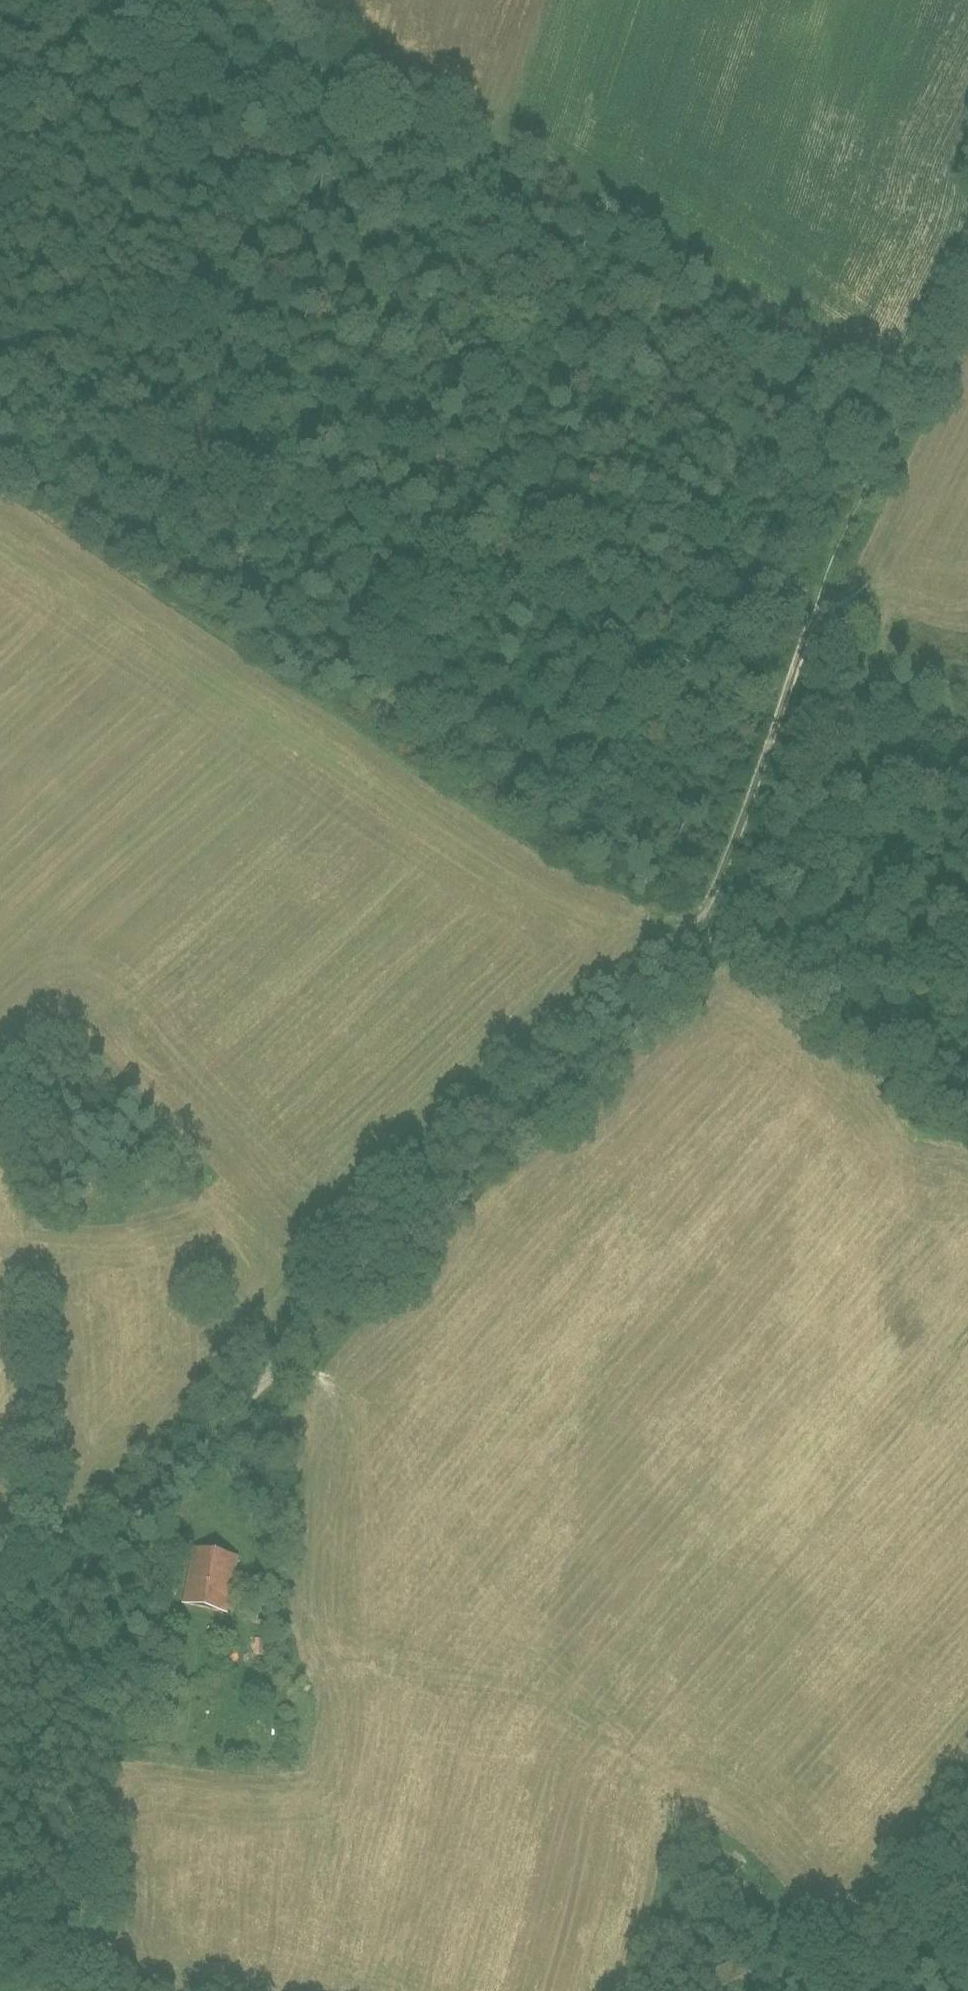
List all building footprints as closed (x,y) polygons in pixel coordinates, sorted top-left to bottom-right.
[(193,1549),(183,1607),(229,1615),(238,1557),(193,1549)]
